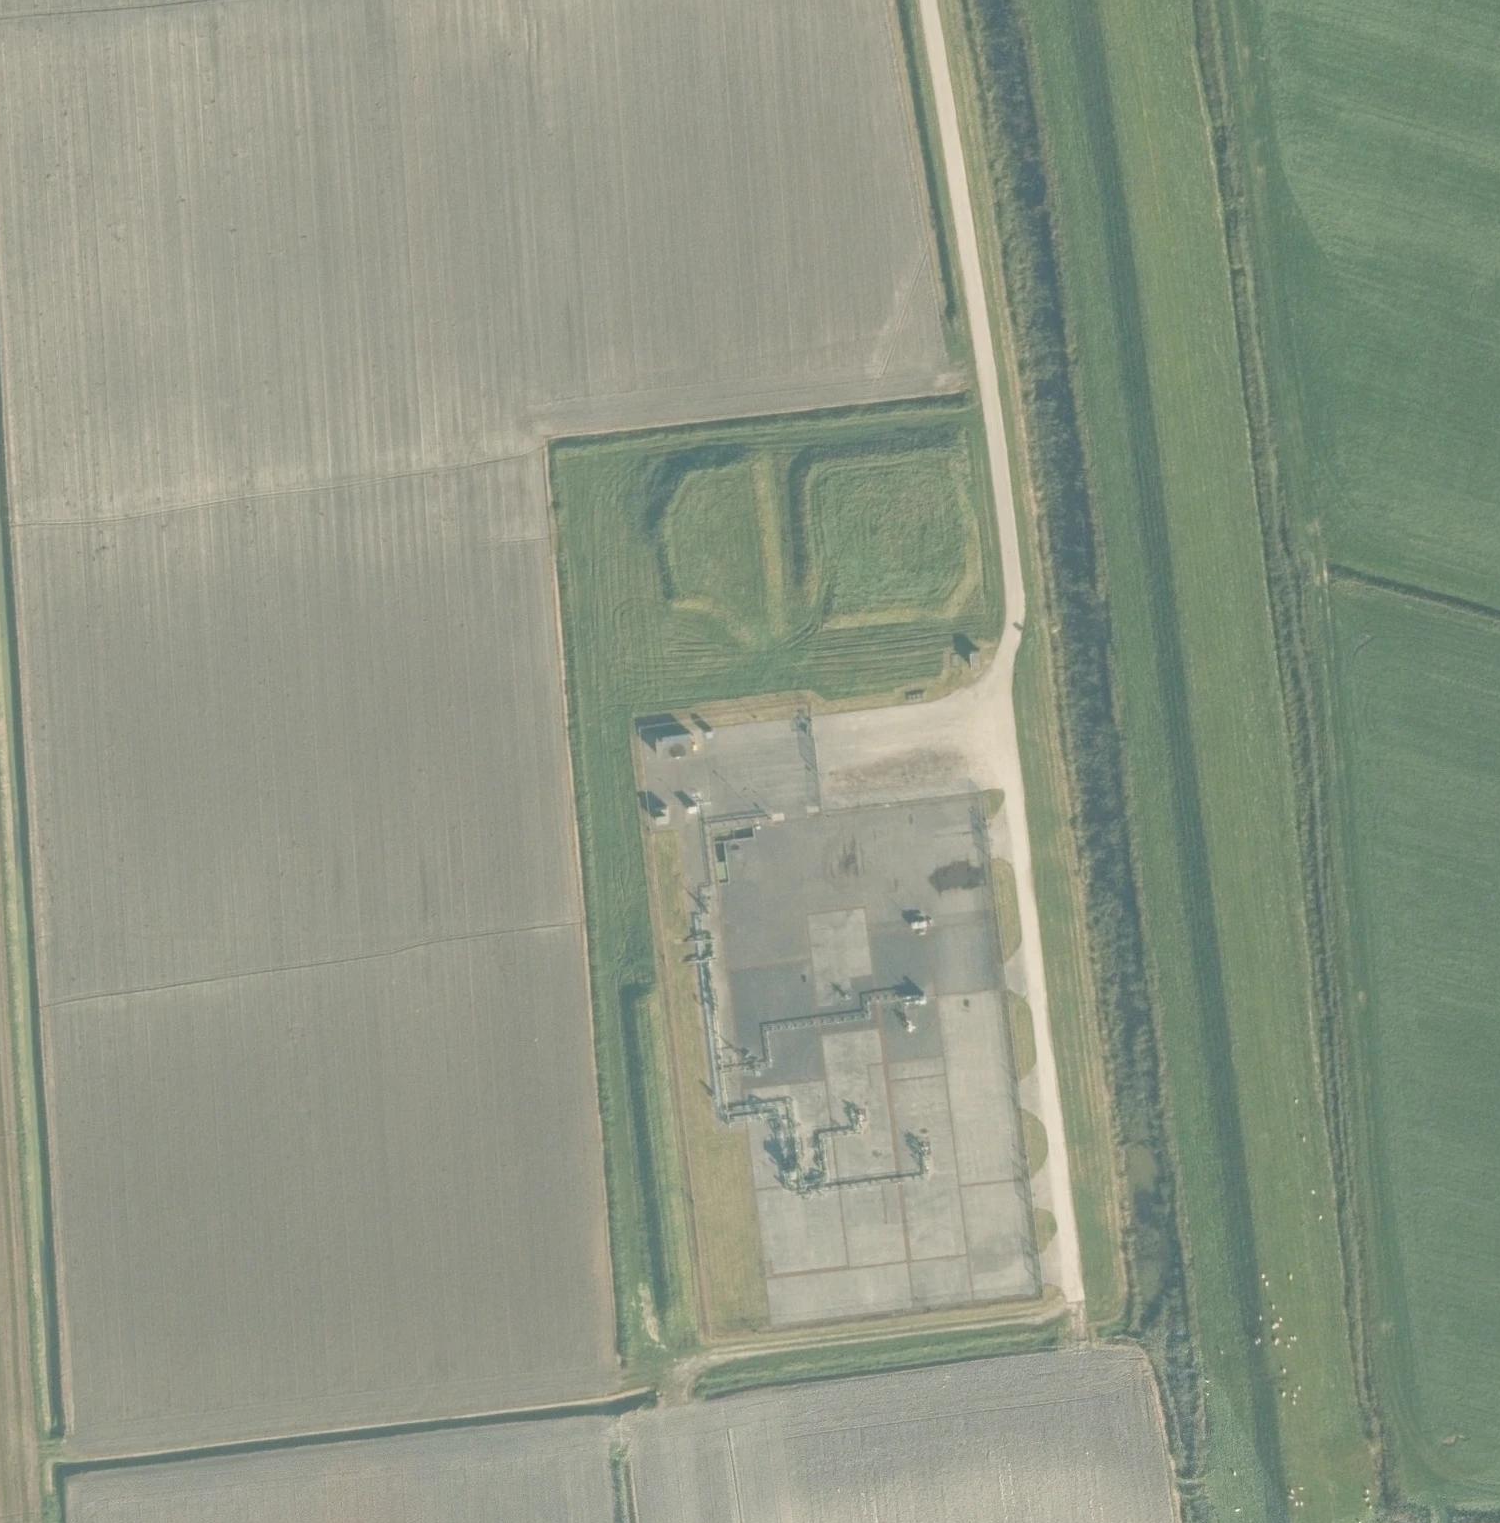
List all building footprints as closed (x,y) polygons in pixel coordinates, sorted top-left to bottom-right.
[(970,649),(971,666),(982,665),(981,648),(970,649)] [(656,738),(658,754),(694,749),(691,733),(656,738)]
